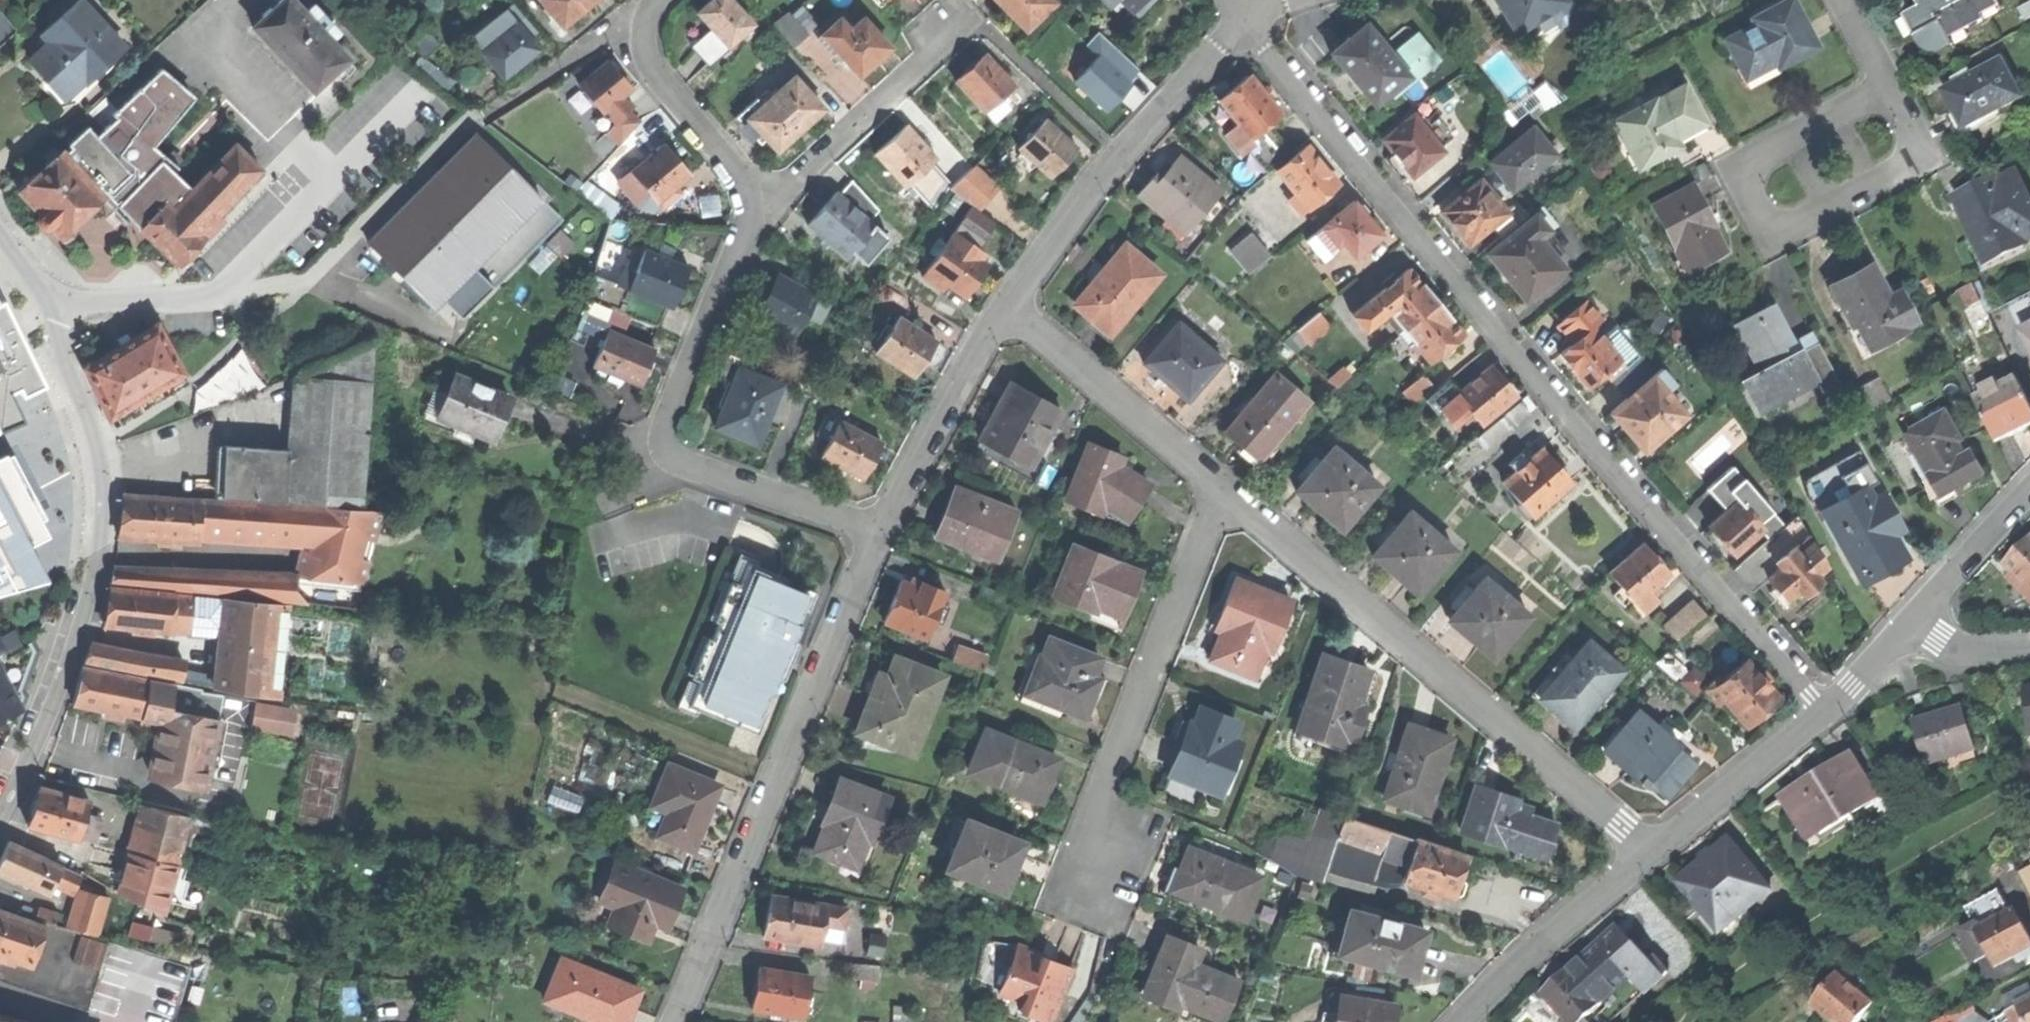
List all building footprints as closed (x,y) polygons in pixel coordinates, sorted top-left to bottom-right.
[(68,102),(127,48),(83,0),(82,0),(45,34),(52,41),(32,60),(47,76),(45,77),(55,88),(68,102)] [(254,28),(268,43),(265,45),(268,47),(270,46),(281,57),(279,59),(281,62),(283,60),(294,72),(293,74),(295,77),(297,75),(312,91),(322,81),(323,82),(347,60),(330,41),(338,34),(314,8),(305,16),(291,0),(284,0),(264,18),(254,28)] [(264,18),(284,0),(280,0),(262,16),(264,18)] [(565,28),(585,12),(598,0),(542,0),(565,28)] [(698,15),(713,31),(728,49),(754,26),(731,0),(715,0),(711,4),(698,15)] [(890,0),(874,0),(881,8),(890,0)] [(1027,33),(1055,5),(1050,0),(994,0),(1005,11),(1027,33)] [(1099,1),(1111,13),(1119,4),(1137,20),(1156,0),(1099,0),(1099,1)] [(1515,40),(1536,29),(1531,19),(1533,13),(1541,9),(1548,11),(1553,19),(1590,0),(1494,0),(1515,40)] [(1741,69),(1756,61),(1761,71),(1778,62),(1780,67),(1796,59),(1819,47),(1794,0),(1789,0),(1753,19),(1757,28),(1744,35),(1742,31),(1725,40),(1740,67),(1741,69)] [(1914,40),(1920,37),(1929,55),(1952,43),(1950,40),(1965,32),(1984,22),(1981,18),(2000,8),(1996,0),(1927,0),(1923,2),(1926,9),(1904,20),(1910,31),(1914,40)] [(473,42),(483,52),(518,23),(529,36),(535,30),(515,6),(488,29),(473,42)] [(2002,12),(2000,8),(1981,18),(1984,22),(2002,12)] [(18,32),(1,10),(0,11),(0,47),(18,32)] [(776,26),(795,49),(809,36),(789,14),(776,26)] [(833,50),(835,48),(851,33),(840,21),(822,38),(833,50)] [(835,48),(861,77),(877,62),(890,50),(864,22),(851,33),(835,48)] [(483,52),(505,79),(525,63),(540,50),(529,36),(518,23),(483,52)] [(469,36),(473,42),(488,29),(484,24),(469,36)] [(1354,83),(1375,107),(1391,94),(1394,97),(1437,61),(1419,39),(1394,61),(1364,25),(1346,40),(1347,42),(1331,55),(1354,83)] [(729,50),(728,49),(713,31),(693,49),(709,68),(729,50)] [(1969,39),(1965,32),(1950,40),(1952,43),(1929,55),(1939,55),(1969,39)] [(1923,52),(1929,55),(1920,37),(1914,40),(1919,48),(1923,52)] [(1100,54),(1074,83),(1108,113),(1134,84),(1100,54)] [(956,84),(985,116),(1015,89),(986,57),(970,71),(956,84)] [(1955,113),(1964,130),(2003,109),(2023,98),(2003,60),(1944,93),(1952,107),(1955,113)] [(1783,72),(1780,67),(1778,62),(1761,71),(1756,61),(1741,69),(1740,67),(1735,69),(1747,91),(1783,72)] [(580,87),(604,114),(605,113),(624,96),(631,90),(621,79),(607,63),(580,87)] [(116,118),(98,136),(134,172),(113,192),(109,188),(102,194),(105,198),(115,208),(119,204),(132,218),(141,227),(167,202),(172,208),(188,192),(172,175),(163,166),(143,146),(189,102),(180,92),(182,90),(161,68),(113,114),(116,118)] [(1241,129),(1251,140),(1270,125),(1282,115),(1266,96),(1250,76),(1219,101),(1241,129)] [(767,140),(778,152),(800,132),(824,111),(796,79),(764,107),(758,101),(738,119),(761,145),(767,140)] [(1629,151),(1639,170),(1673,152),(1671,148),(1688,139),(1708,129),(1685,85),(1644,106),(1620,119),(1635,147),(1629,151)] [(633,107),(624,96),(605,113),(616,125),(606,135),(617,147),(641,126),(628,112),(633,107)] [(1624,153),(1629,151),(1635,147),(1620,119),(1644,106),(1642,101),(1606,120),(1624,153)] [(2007,116),(2003,109),(1964,130),(1955,113),(1948,117),(1961,141),(2007,116)] [(1398,161),(1412,178),(1444,153),(1414,116),(1382,141),(1398,161)] [(1018,152),(1050,181),(1062,167),(1076,152),(1045,123),(1018,152)] [(88,125),(61,152),(64,155),(71,149),(109,188),(113,192),(134,172),(98,136),(88,125)] [(1294,154),(1270,125),(1251,140),(1244,146),(1268,175),(1294,154)] [(891,144),(876,157),(905,189),(926,171),(937,161),(908,129),(891,144)] [(1235,134),(1244,146),(1251,140),(1241,129),(1235,134)] [(1495,168),(1512,189),(1554,154),(1533,129),(1511,147),(1503,154),(1507,159),(1495,168)] [(402,275),(434,307),(450,291),(541,200),(479,137),(371,244),(402,275)] [(237,146),(188,192),(172,208),(167,202),(141,227),(140,228),(178,267),(224,223),(226,221),(219,214),(225,208),(262,172),(237,146)] [(651,196),(658,204),(691,178),(680,163),(666,146),(633,173),(651,196)] [(1297,198),(1308,211),(1339,187),(1323,166),(1307,147),(1276,172),(1297,198)] [(71,149),(64,155),(102,194),(109,188),(71,149)] [(53,226),(63,237),(105,198),(102,194),(64,155),(61,152),(19,190),(34,206),(41,213),(39,216),(38,219),(38,223),(40,226),(42,228),(46,229),(49,228),(53,226)] [(1137,195),(1184,235),(1220,193),(1179,157),(1168,170),(1161,178),(1156,173),(1147,184),(1137,195)] [(169,160),(163,166),(172,175),(178,169),(169,160)] [(943,168),(937,161),(926,171),(932,178),(943,168)] [(1163,165),(1156,173),(1161,178),(1168,170),(1163,165)] [(950,192),(980,213),(999,189),(972,170),(950,192)] [(637,207),(651,196),(633,173),(619,184),(637,207)] [(1987,267),(2028,247),(2027,244),(2029,243),(2029,200),(2017,173),(1997,183),(1996,181),(1999,180),(1998,179),(1977,189),(1955,199),(1977,245),(1987,267)] [(1456,230),(1469,245),(1492,226),(1508,213),(1481,181),(1442,213),(1456,230)] [(1707,261),(1724,252),(1710,227),(1714,225),(1705,209),(1693,186),(1653,207),(1681,259),(1687,272),(1707,261)] [(822,213),(809,228),(847,261),(852,255),(862,243),(875,228),(837,196),(822,213)] [(1301,217),(1308,211),(1297,198),(1290,204),(1301,217)] [(561,221),(541,200),(450,291),(470,311),(561,221)] [(1314,236),(1328,253),(1341,242),(1353,258),(1379,236),(1367,222),(1369,220),(1364,215),(1354,203),(1314,236)] [(125,224),(132,218),(119,204),(115,208),(112,211),(125,224)] [(1518,204),(1508,213),(1517,225),(1528,216),(1518,204)] [(234,217),(225,208),(219,214),(226,221),(224,223),(226,225),(234,217)] [(1517,225),(1508,213),(1492,226),(1501,238),(1517,225)] [(1534,217),(1526,223),(1541,241),(1549,234),(1534,217)] [(1526,223),(1488,254),(1500,270),(1497,272),(1496,278),(1500,282),(1505,288),(1510,288),(1513,286),(1525,301),(1537,291),(1550,280),(1564,269),(1541,241),(1526,223)] [(1252,272),(1273,254),(1252,230),(1231,249),(1252,272)] [(947,287),(964,300),(977,282),(987,267),(973,257),(977,251),(954,235),(946,246),(936,261),(927,273),(947,287)] [(1332,258),(1328,253),(1314,236),(1306,243),(1324,264),(1332,258)] [(607,237),(595,276),(630,291),(637,274),(627,270),(635,251),(629,250),(632,244),(607,237)] [(928,255),(936,261),(946,246),(938,240),(928,255)] [(869,250),(862,243),(852,255),(859,261),(869,250)] [(2028,247),(1987,267),(1977,245),(1972,248),(1984,274),(2029,252),(2029,251),(2028,247)] [(1095,322),(1112,337),(1125,321),(1161,278),(1125,248),(1100,279),(1076,307),(1095,322)] [(669,306),(673,308),(680,289),(689,269),(646,251),(637,274),(630,291),(669,306)] [(1709,266),(1707,261),(1687,272),(1681,259),(1674,262),(1683,279),(1709,266)] [(1852,275),(1831,286),(1853,328),(1861,324),(1874,348),(1908,330),(1906,328),(1916,322),(1899,291),(1889,296),(1872,264),(1852,275)] [(1387,314),(1402,331),(1437,302),(1428,291),(1423,285),(1421,286),(1408,271),(1375,299),(1387,314)] [(943,293),(947,287),(927,273),(923,279),(943,293)] [(610,310),(620,314),(630,291),(595,276),(587,300),(610,310)] [(768,296),(760,313),(798,333),(800,327),(806,316),(816,297),(778,278),(768,296)] [(1554,286),(1550,280),(1537,291),(1542,296),(1554,286)] [(660,330),(669,306),(630,291),(620,314),(660,330)] [(828,304),(816,297),(806,316),(819,322),(828,304)] [(1364,333),(1383,318),(1387,314),(1375,299),(1374,298),(1351,318),(1364,333)] [(1557,324),(1569,338),(1579,329),(1584,335),(1593,328),(1602,319),(1585,299),(1557,324)] [(605,324),(610,310),(587,300),(582,315),(605,324)] [(1446,313),(1437,302),(1402,331),(1413,344),(1430,364),(1463,336),(1450,320),(1451,319),(1446,313)] [(1812,374),(1823,394),(1840,385),(1817,344),(1787,360),(1781,348),(1790,343),(1771,308),(1773,307),(1772,305),(1753,315),(1733,326),(1735,328),(1736,327),(1755,362),(1762,358),(1768,370),(1764,372),(1756,376),(1742,384),(1758,413),(1804,388),(1800,381),(1812,374)] [(1296,327),(1305,344),(1331,329),(1322,313),(1296,327)] [(1397,335),(1402,331),(1387,314),(1383,318),(1388,324),(1384,328),(1393,339),(1397,335)] [(813,334),(819,322),(806,316),(800,327),(813,334)] [(876,356),(914,380),(925,362),(937,344),(899,320),(893,330),(882,347),(876,356)] [(1131,326),(1125,321),(1112,337),(1095,322),(1090,328),(1113,348),(1131,326)] [(1167,383),(1189,402),(1223,362),(1179,325),(1146,365),(1167,383)] [(98,393),(111,419),(183,375),(157,326),(85,368),(98,393)] [(876,343),(882,347),(893,330),(887,326),(876,343)] [(1576,371),(1590,387),(1605,374),(1621,360),(1603,340),(1593,328),(1584,335),(1579,329),(1569,338),(1574,344),(1560,356),(1569,366),(1575,372),(1576,371)] [(1617,328),(1603,340),(1621,360),(1605,374),(1613,382),(1618,378),(1642,357),(1617,328)] [(2029,348),(2029,328),(2022,332),(2029,348)] [(594,367),(640,386),(646,371),(655,350),(609,331),(594,367)] [(1408,348),(1413,344),(1402,331),(1397,335),(1408,348)] [(1811,332),(1790,343),(1781,348),(1787,360),(1817,344),(1811,332)] [(295,375),(290,450),(287,502),(361,507),(374,340),(295,375)] [(1657,375),(1642,357),(1618,378),(1634,396),(1657,375)] [(713,407),(723,411),(740,369),(750,373),(752,367),(732,359),(721,386),(713,407)] [(1,428),(54,406),(43,384),(33,364),(0,378),(0,427),(1,428)] [(1471,410),(1482,424),(1516,397),(1504,383),(1491,367),(1460,393),(1458,395),(1471,410)] [(717,427),(758,444),(782,386),(750,373),(740,369),(723,411),(717,427)] [(1663,370),(1657,375),(1634,396),(1613,414),(1629,432),(1645,451),(1686,415),(1667,393),(1676,385),(1663,370)] [(1243,447),(1260,462),(1273,446),(1307,405),(1309,406),(1311,404),(1274,373),(1273,375),(1274,376),(1227,432),(1226,431),(1225,432),(1239,444),(1243,447)] [(473,433),(492,441),(501,419),(510,399),(456,375),(446,397),(437,417),(473,433)] [(1860,388),(1873,410),(1890,400),(1877,378),(1860,388)] [(1996,442),(2011,435),(2012,436),(2018,433),(2024,430),(2023,428),(2029,425),(2029,403),(2018,379),(1999,389),(1997,383),(1983,390),(1985,396),(1975,401),(1996,442)] [(1454,424),(1471,410),(1458,395),(1460,393),(1450,381),(1426,400),(1437,413),(1442,410),(1454,424)] [(981,442),(1030,469),(1053,427),(1061,411),(1012,385),(993,421),(981,442)] [(469,442),(473,433),(437,417),(446,397),(435,392),(422,421),(469,442)] [(1510,428),(1512,431),(1531,415),(1521,403),(1502,419),(1510,428)] [(1919,456),(1945,501),(1946,500),(1945,498),(1958,492),(1966,487),(1984,476),(1986,479),(1987,478),(1975,456),(1968,460),(1959,445),(1964,442),(1949,415),(1909,438),(1919,456)] [(1486,448),(1510,428),(1502,419),(1478,438),(1486,448)] [(823,459),(864,481),(873,464),(883,445),(842,423),(839,429),(831,443),(823,459)] [(825,439),(831,443),(839,429),(832,426),(825,439)] [(1064,433),(1053,427),(1030,469),(981,442),(975,453),(1035,486),(1064,433)] [(1066,502),(1099,515),(1103,507),(1128,521),(1127,526),(1153,486),(1150,484),(1148,487),(1127,474),(1118,469),(1122,459),(1088,445),(1087,447),(1090,448),(1070,501),(1067,500),(1066,502)] [(1279,450),(1273,446),(1260,462),(1266,466),(1279,450)] [(223,498),(287,502),(290,450),(226,447),(225,473),(223,498)] [(1261,472),(1266,466),(1260,462),(1243,447),(1238,453),(1261,472)] [(1318,511),(1341,530),(1378,486),(1334,449),(1296,492),(1318,511)] [(1504,483),(1534,517),(1571,484),(1556,466),(1541,450),(1528,462),(1516,473),(1504,483)] [(0,460),(0,494),(20,532),(45,519),(28,488),(10,455),(0,460)] [(1510,465),(1516,473),(1528,462),(1522,455),(1510,465)] [(1961,498),(1958,492),(1945,498),(1946,500),(1945,501),(1919,456),(1913,460),(1941,510),(1961,498)] [(1806,483),(1822,512),(1853,495),(1837,466),(1806,483)] [(1721,541),(1735,557),(1762,532),(1768,539),(1784,524),(1768,506),(1772,503),(1756,485),(1752,489),(1732,467),(1707,490),(1726,510),(1708,527),(1721,541)] [(1829,533),(1833,530),(1822,512),(1806,483),(1809,498),(1829,533)] [(946,512),(935,538),(937,539),(939,534),(996,557),(994,562),(996,563),(1018,510),(1016,509),(1014,513),(957,490),(958,486),(956,485),(946,512)] [(1853,495),(1822,512),(1833,530),(1863,585),(1886,573),(1907,561),(1894,536),(1903,531),(1884,496),(1874,501),(1867,487),(1853,495)] [(46,580),(20,532),(0,494),(0,593),(46,580)] [(122,516),(120,537),(200,543),(201,531),(203,501),(124,495),(122,516)] [(278,506),(203,501),(201,531),(276,536),(278,506)] [(313,509),(278,506),(276,536),(305,537),(313,509)] [(1099,515),(1127,526),(1128,521),(1103,507),(1099,515)] [(378,513),(313,509),(305,537),(294,577),(293,579),(360,586),(378,513)] [(1395,575),(1419,595),(1454,553),(1409,514),(1373,556),(1395,575)] [(1797,516),(1735,571),(1754,594),(1770,581),(1782,571),(1776,563),(1793,549),(1813,572),(1826,562),(1797,516)] [(2029,589),(2029,537),(2017,551),(2004,563),(2013,573),(2029,589)] [(1093,613),(1094,614),(1097,605),(1125,615),(1133,595),(1141,574),(1114,564),(1115,561),(1073,545),(1072,547),(1074,548),(1056,596),(1053,595),(1052,598),(1093,613)] [(1610,574),(1645,614),(1658,602),(1654,597),(1663,590),(1658,585),(1670,575),(1654,556),(1644,545),(1610,574)] [(1822,582),(1813,572),(1793,549),(1776,563),(1782,571),(1770,581),(1779,591),(1788,602),(1801,592),(1805,597),(1822,582)] [(111,583),(182,590),(183,573),(112,570),(111,583)] [(182,590),(238,596),(239,575),(183,573),(182,590)] [(2013,573),(2007,579),(2029,602),(2029,589),(2013,573)] [(287,602),(293,579),(294,577),(239,575),(238,596),(287,602)] [(767,578),(757,575),(703,711),(759,733),(790,657),(813,597),(767,578)] [(1469,638),(1493,658),(1529,615),(1484,577),(1473,590),(1476,593),(1467,604),(1464,601),(1447,620),(1469,638)] [(1233,670),(1255,679),(1266,649),(1273,652),(1290,608),(1292,604),(1237,583),(1238,581),(1236,580),(1223,614),(1217,629),(1223,632),(1211,662),(1233,670)] [(884,623),(926,640),(945,593),(922,583),(920,589),(901,582),(893,603),(884,623)] [(106,624),(172,631),(176,594),(109,587),(108,606),(106,624)] [(172,631),(188,632),(192,596),(176,594),(172,631)] [(1136,597),(1133,595),(1125,615),(1097,605),(1094,614),(1093,613),(1090,621),(1122,633),(1132,606),(1136,597)] [(188,632),(220,635),(224,599),(192,596),(188,632)] [(218,658),(217,677),(217,688),(281,700),(298,607),(224,599),(220,635),(218,658)] [(1668,626),(1681,641),(1708,618),(1694,603),(1668,626)] [(1303,613),(1290,608),(1273,652),(1266,649),(1255,679),(1233,670),(1231,675),(1259,686),(1286,656),(1303,613)] [(1211,627),(1217,629),(1223,614),(1217,612),(1214,620),(1211,627)] [(1068,711),(1084,717),(1093,695),(1096,689),(1090,687),(1094,678),(1095,675),(1101,659),(1050,639),(1043,658),(1040,657),(1029,685),(1025,694),(1068,711)] [(1559,713),(1575,727),(1592,707),(1610,687),(1623,671),(1590,642),(1568,668),(1541,698),(1559,713)] [(158,656),(92,644),(87,663),(155,676),(158,656)] [(2,648),(0,649),(0,666),(10,684),(18,680),(7,658),(2,648)] [(24,649),(7,658),(18,680),(29,697),(31,662),(24,649)] [(957,650),(953,662),(985,673),(989,661),(957,650)] [(1658,665),(1675,681),(1685,670),(1668,654),(1658,665)] [(1300,732),(1352,748),(1365,708),(1356,705),(1367,668),(1346,662),(1325,655),(1310,704),(1312,705),(1306,724),(1303,723),(1300,732)] [(184,660),(158,656),(155,676),(181,680),(183,671),(184,660)] [(860,748),(913,755),(931,710),(943,677),(895,659),(888,678),(879,675),(871,697),(867,707),(857,733),(864,736),(860,748)] [(1556,716),(1559,713),(1541,698),(1568,668),(1560,661),(1531,695),(1549,711),(1556,716)] [(1705,691),(1720,707),(1726,701),(1749,727),(1780,699),(1767,685),(1772,680),(1768,675),(1766,673),(1761,677),(1747,662),(1722,685),(1718,680),(1705,691)] [(1692,665),(1682,684),(1697,692),(1707,674),(1692,665)] [(10,684),(0,666),(0,723),(6,719),(23,711),(10,684)] [(153,680),(83,666),(79,684),(75,706),(145,720),(153,680)] [(217,677),(183,671),(181,680),(217,688),(217,677)] [(865,695),(871,697),(879,675),(874,673),(865,695)] [(1108,680),(1095,675),(1094,678),(1099,680),(1096,689),(1093,695),(1101,698),(1104,690),(1108,680)] [(1099,680),(1094,678),(1090,687),(1096,689),(1099,680)] [(29,697),(18,680),(10,684),(23,711),(29,697)] [(203,690),(153,680),(145,720),(160,722),(150,774),(181,780),(180,785),(205,790),(224,697),(203,693),(203,690)] [(1065,719),(1068,711),(1025,694),(1029,685),(1025,683),(1018,700),(1065,719)] [(1616,692),(1610,687),(1592,707),(1598,712),(1616,692)] [(280,707),(254,701),(246,732),(273,738),(280,707)] [(1934,716),(1914,722),(1928,765),(1944,760),(1975,751),(1961,707),(1934,716)] [(1180,749),(1171,772),(1222,793),(1236,757),(1241,746),(1229,741),(1237,721),(1203,708),(1196,728),(1189,726),(1180,749)] [(1649,783),(1664,796),(1678,779),(1681,781),(1696,764),(1677,748),(1679,745),(1641,712),(1627,728),(1605,754),(1626,772),(1632,777),(1644,788),(1649,783)] [(1625,773),(1626,772),(1605,754),(1627,728),(1622,723),(1599,750),(1625,773)] [(1406,805),(1428,812),(1434,794),(1451,741),(1429,734),(1409,727),(1386,799),(1406,805)] [(1022,793),(1040,800),(1049,779),(1057,759),(1030,748),(1029,750),(1014,745),(1015,743),(986,731),(970,773),(1022,793)] [(1350,754),(1352,748),(1300,732),(1298,738),(1350,754)] [(1978,761),(1975,751),(1944,760),(1947,771),(1978,761)] [(1242,759),(1236,757),(1222,793),(1219,802),(1224,804),(1242,759)] [(1791,830),(1801,846),(1876,799),(1850,757),(1814,779),(1783,798),(1800,824),(1791,830)] [(656,840),(692,855),(700,836),(707,819),(702,817),(713,788),(667,769),(651,810),(666,816),(656,840)] [(1056,781),(1049,779),(1040,800),(1022,793),(1019,801),(1045,811),(1052,792),(1056,781)] [(888,798),(839,780),(830,804),(825,819),(827,820),(817,849),(831,855),(859,865),(869,836),(874,838),(880,821),(888,798)] [(1477,787),(1463,833),(1500,845),(1501,843),(1516,847),(1545,857),(1550,841),(1555,826),(1527,817),(1528,814),(1512,809),(1514,802),(1515,798),(1477,787)] [(34,808),(29,827),(78,839),(82,823),(88,801),(39,788),(34,808)] [(1441,796),(1434,794),(1428,812),(1406,805),(1404,813),(1432,822),(1441,796)] [(1523,805),(1514,802),(1512,809),(1528,814),(1530,807),(1523,805)] [(142,806),(137,827),(183,839),(188,818),(142,806)] [(1416,841),(1327,813),(1312,860),(1303,857),(1298,873),(1325,882),(1330,867),(1381,882),(1404,882),(1416,841)] [(885,823),(880,821),(874,838),(869,836),(859,865),(831,855),(829,860),(867,874),(885,823)] [(968,879),(1004,893),(1013,869),(1023,844),(966,821),(947,870),(949,871),(951,867),(970,875),(968,879)] [(93,826),(82,823),(78,839),(89,842),(93,826)] [(137,827),(130,854),(176,866),(183,839),(137,827)] [(1467,856),(1416,841),(1404,882),(1413,885),(1439,893),(1455,898),(1461,895),(1464,884),(1460,877),(1463,870),(1467,856)] [(1557,843),(1550,841),(1545,857),(1516,847),(1512,857),(1549,869),(1557,843)] [(1705,914),(1720,932),(1747,911),(1771,892),(1730,841),(1703,863),(1679,882),(1705,914)] [(51,894),(54,885),(63,866),(8,842),(3,856),(0,862),(0,872),(51,894)] [(1191,897),(1243,919),(1260,879),(1190,850),(1184,863),(1181,870),(1173,890),(1191,897)] [(119,893),(163,914),(176,866),(130,854),(127,864),(124,875),(119,893)] [(683,892),(617,864),(601,902),(616,909),(609,926),(647,942),(655,924),(667,930),(673,914),(683,892)] [(81,874),(63,866),(54,885),(73,893),(81,874)] [(2021,871),(2029,888),(2029,866),(2021,871)] [(1188,904),(1191,897),(1173,890),(1181,870),(1174,867),(1163,894),(1188,904)] [(1437,900),(1439,893),(1413,885),(1411,892),(1437,900)] [(1977,921),(1979,926),(2010,911),(1999,889),(1968,905),(1977,921)] [(70,927),(98,935),(108,897),(80,890),(70,927)] [(826,906),(772,898),(768,919),(766,938),(820,946),(823,926),(826,906)] [(846,909),(826,906),(823,926),(843,928),(846,909)] [(38,918),(56,923),(59,912),(41,908),(38,918)] [(1995,963),(2015,953),(2028,946),(2029,945),(2029,936),(2016,908),(2010,911),(1979,926),(1965,934),(1975,952),(1986,946),(1990,954),(1995,963)] [(32,965),(46,927),(0,911),(0,954),(32,965)] [(1355,937),(1349,958),(1414,975),(1420,954),(1426,931),(1349,911),(1344,932),(1343,934),(1355,937)] [(1754,919),(1747,911),(1720,932),(1705,914),(1699,919),(1721,946),(1754,919)] [(1962,928),(1965,934),(1979,926),(1977,921),(1962,928)] [(1603,942),(1634,977),(1603,1004),(1587,1019),(1590,1021),(1592,1021),(1601,1014),(1607,1021),(1614,1021),(1670,972),(1657,957),(1651,963),(1619,928),(1603,942)] [(1853,939),(1859,948),(1874,938),(1868,929),(1853,939)] [(1349,960),(1349,958),(1355,937),(1343,934),(1344,932),(1341,931),(1334,956),(1349,960)] [(888,938),(871,934),(867,956),(884,959),(888,938)] [(71,961),(99,969),(106,943),(79,935),(71,961)] [(1146,998),(1174,1009),(1176,1004),(1189,1010),(1221,1021),(1223,1021),(1224,1020),(1222,1019),(1228,1003),(1231,1004),(1240,981),(1237,980),(1237,982),(1193,964),(1198,951),(1200,952),(1201,950),(1167,936),(1166,938),(1169,939),(1164,951),(1146,998)] [(1587,956),(1572,969),(1603,1004),(1634,977),(1603,942),(1587,956)] [(83,1021),(174,1021),(190,967),(106,943),(99,969),(83,1021)] [(1016,945),(1004,975),(1009,977),(1002,996),(1019,1003),(1016,1011),(1043,1021),(1051,1021),(1071,970),(1051,962),(1049,967),(1037,962),(1039,958),(1040,954),(1016,945)] [(1978,959),(1990,954),(1986,946),(1975,952),(1978,959)] [(2028,946),(2015,953),(2019,960),(2025,957),(2029,955),(2029,951),(2028,946)] [(1186,1017),(1189,1010),(1176,1004),(1174,1009),(1146,998),(1164,951),(1158,949),(1152,965),(1139,998),(1186,1017)] [(543,999),(579,1016),(582,1010),(608,1021),(627,1021),(631,1012),(640,993),(562,958),(543,999)] [(1045,960),(1039,958),(1037,962),(1049,967),(1051,962),(1045,960)] [(752,1010),(802,1018),(809,976),(758,969),(755,990),(752,1010)] [(1568,1021),(1590,1021),(1587,1019),(1603,1004),(1572,969),(1558,982),(1544,994),(1568,1021)] [(1837,1021),(1857,1021),(1874,1002),(1839,973),(1814,1003),(1830,1016),(1837,1021)] [(997,994),(1002,996),(1009,977),(1004,975),(997,994)] [(1394,1005),(1341,996),(1338,1012),(1336,1021),(1391,1021),(1394,1005)] [(2027,1021),(2029,1021),(2029,998),(2018,1004),(2027,1021)] [(1231,1004),(1228,1003),(1222,1019),(1224,1020),(1223,1021),(1232,1021),(1238,1007),(1231,1004)] [(2018,1004),(2008,1010),(2015,1021),(2027,1021),(2018,1004)] [(1338,1012),(1323,1009),(1321,1021),(1336,1021),(1338,1012)] [(1957,1021),(1992,1021),(1978,1010),(1956,1021),(1957,1021)]
